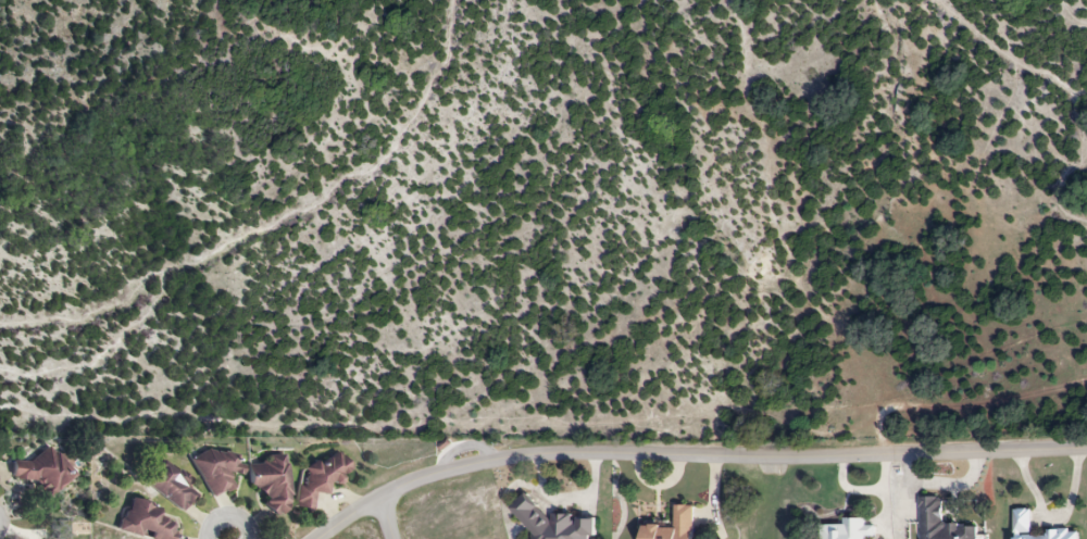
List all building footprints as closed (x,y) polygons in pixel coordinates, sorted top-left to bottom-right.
[(19,483),(27,477),(44,498),(72,475),(48,445),(11,473),(19,483)] [(228,494),(231,476),(234,477),(238,458),(197,451),(192,478),(207,481),(206,490),(228,494)] [(177,514),(195,496),(186,487),(189,484),(164,459),(143,480),(177,514)] [(285,459),(247,461),(248,487),(261,486),(262,515),(288,513),(285,459)] [(312,510),(312,494),(327,495),(327,485),(340,486),(341,472),(343,472),(344,462),(306,460),(304,488),(294,488),(293,509),(312,510)] [(538,518),(538,498),(524,499),(524,538),(589,538),(596,538),(596,517),(538,518)] [(174,522),(156,518),(158,507),(127,499),(119,533),(144,538),(170,538),(174,522)] [(941,526),(941,499),(920,499),(919,538),(977,538),(977,526),(941,526)] [(674,506),(673,528),(639,526),(639,538),(691,538),(693,507),(674,506)] [(1078,533),(1029,533),(1029,512),(1014,512),(1014,538),(1078,538),(1078,533)] [(873,537),(873,527),(864,527),(864,520),(840,520),(840,526),(804,526),(805,538),(864,538),(873,537)]
